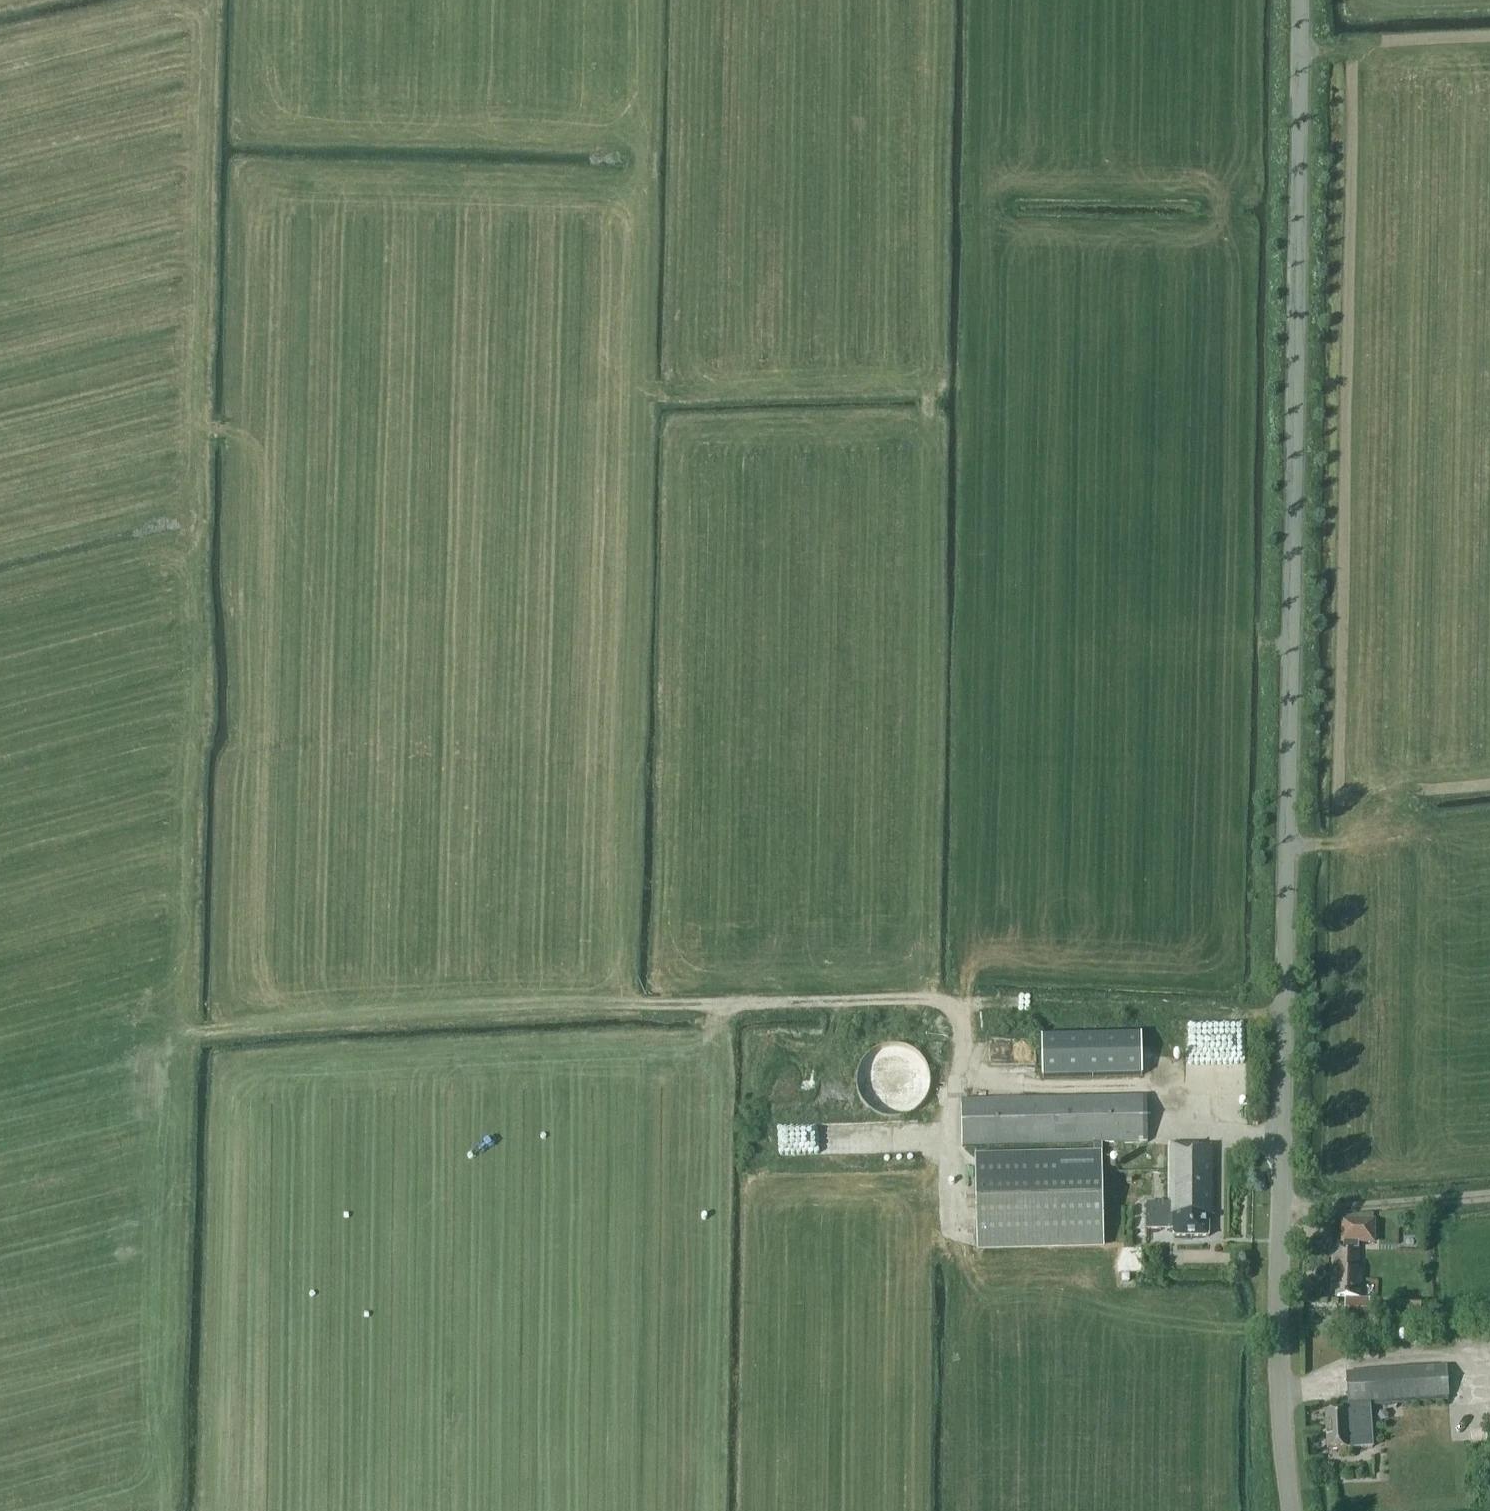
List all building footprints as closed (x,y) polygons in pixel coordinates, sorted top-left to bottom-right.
[(1142,1075),(1142,1035),(1041,1037),(1042,1078),(1142,1075)] [(885,1118),(896,1120),(906,1118),(916,1113),(924,1106),(929,1097),(932,1087),(932,1076),(929,1066),(923,1058),(915,1051),(905,1047),(894,1045),(884,1047),(874,1052),(866,1059),(861,1068),(858,1078),(858,1088),(862,1099),(867,1107),(876,1114),(885,1118)] [(1096,1142),(1096,1155),(978,1158),(979,1245),(1105,1243),(1103,1142),(1149,1141),(1148,1097),(963,1100),(964,1144),(1096,1142)] [(1148,1204),(1148,1229),(1174,1229),(1174,1236),(1209,1236),(1209,1214),(1215,1214),(1215,1148),(1201,1148),(1201,1143),(1170,1143),(1170,1204),(1148,1204)] [(1336,1270),(1340,1270),(1340,1295),(1361,1295),(1361,1271),(1360,1271),(1360,1242),(1374,1242),(1374,1222),(1344,1222),(1344,1248),(1336,1248),(1336,1270)] [(1344,1321),(1366,1321),(1368,1322),(1368,1299),(1344,1299),(1344,1321)] [(1396,1302),(1396,1315),(1428,1315),(1429,1302),(1396,1302)] [(1352,1433),(1353,1451),(1373,1449),(1437,1445),(1434,1401),(1447,1400),(1445,1366),(1345,1373),(1347,1405),(1340,1406),(1340,1412),(1326,1413),(1329,1449),(1349,1448),(1348,1433),(1352,1433)]
